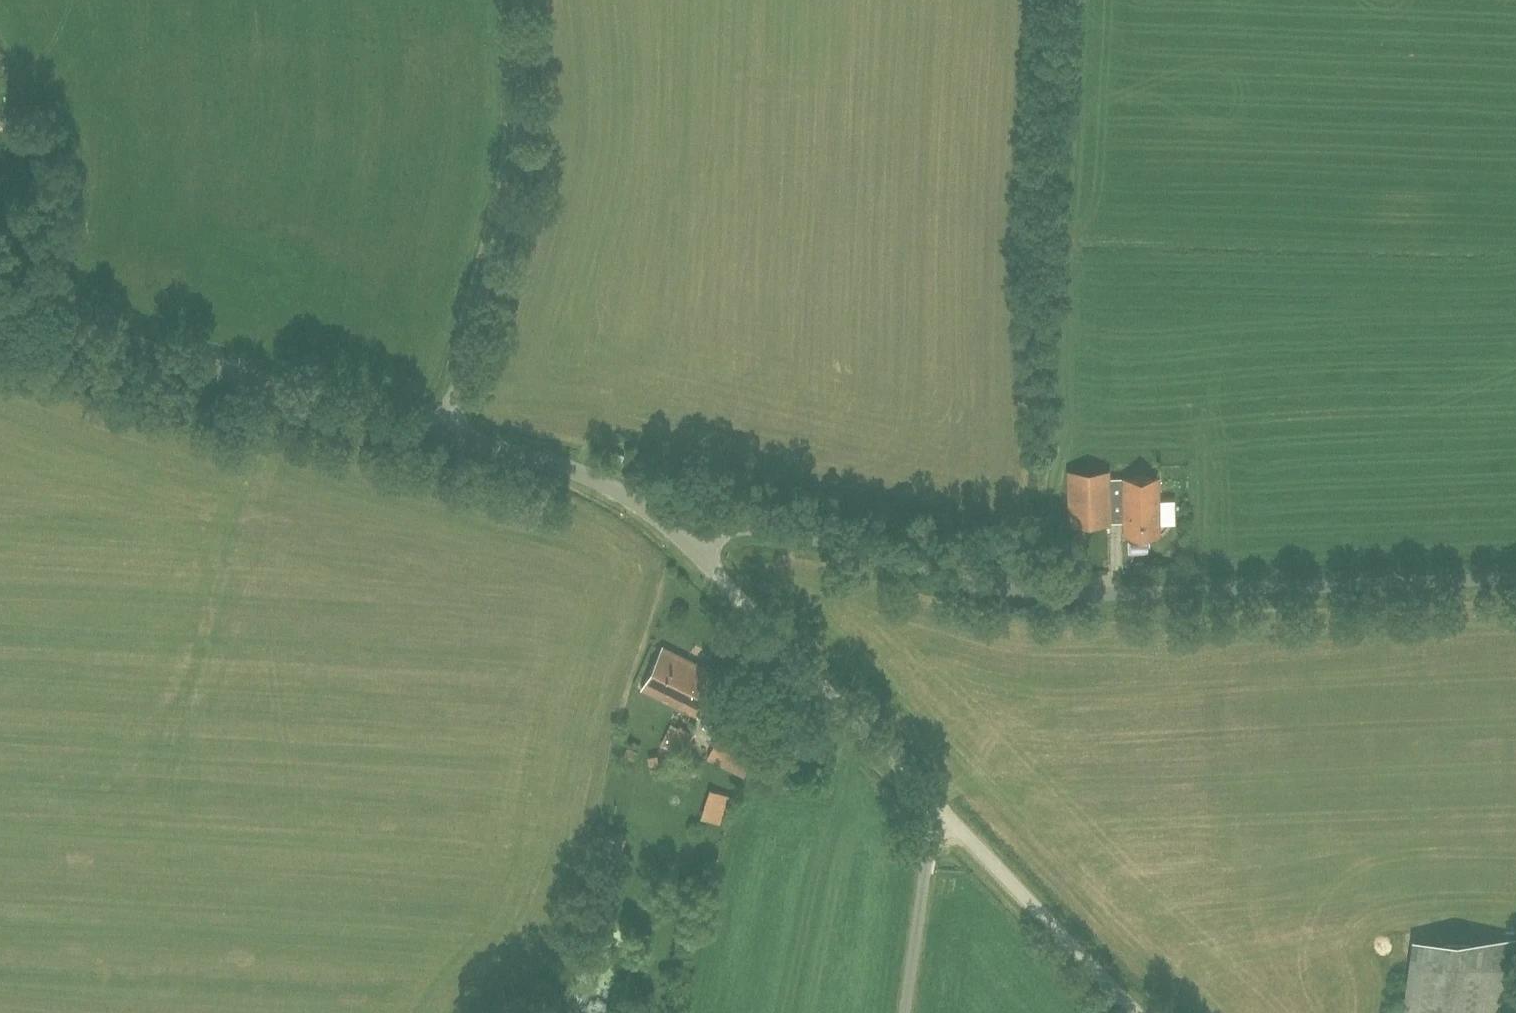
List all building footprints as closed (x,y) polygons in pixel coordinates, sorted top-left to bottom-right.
[(1158,477),(1108,478),(1108,471),(1069,471),(1070,524),(1109,523),(1109,504),(1124,504),(1125,535),(1159,535),(1158,477)] [(642,688),(697,715),(717,674),(662,648),(642,688)] [(669,720),(659,744),(683,754),(693,730),(669,720)] [(707,759),(744,777),(759,744),(724,726),(707,759)] [(707,786),(698,816),(719,823),(728,793),(707,786)] [(1515,971),(1515,965),(1515,938),(1414,939),(1403,1012),(1509,1012),(1515,971)]
